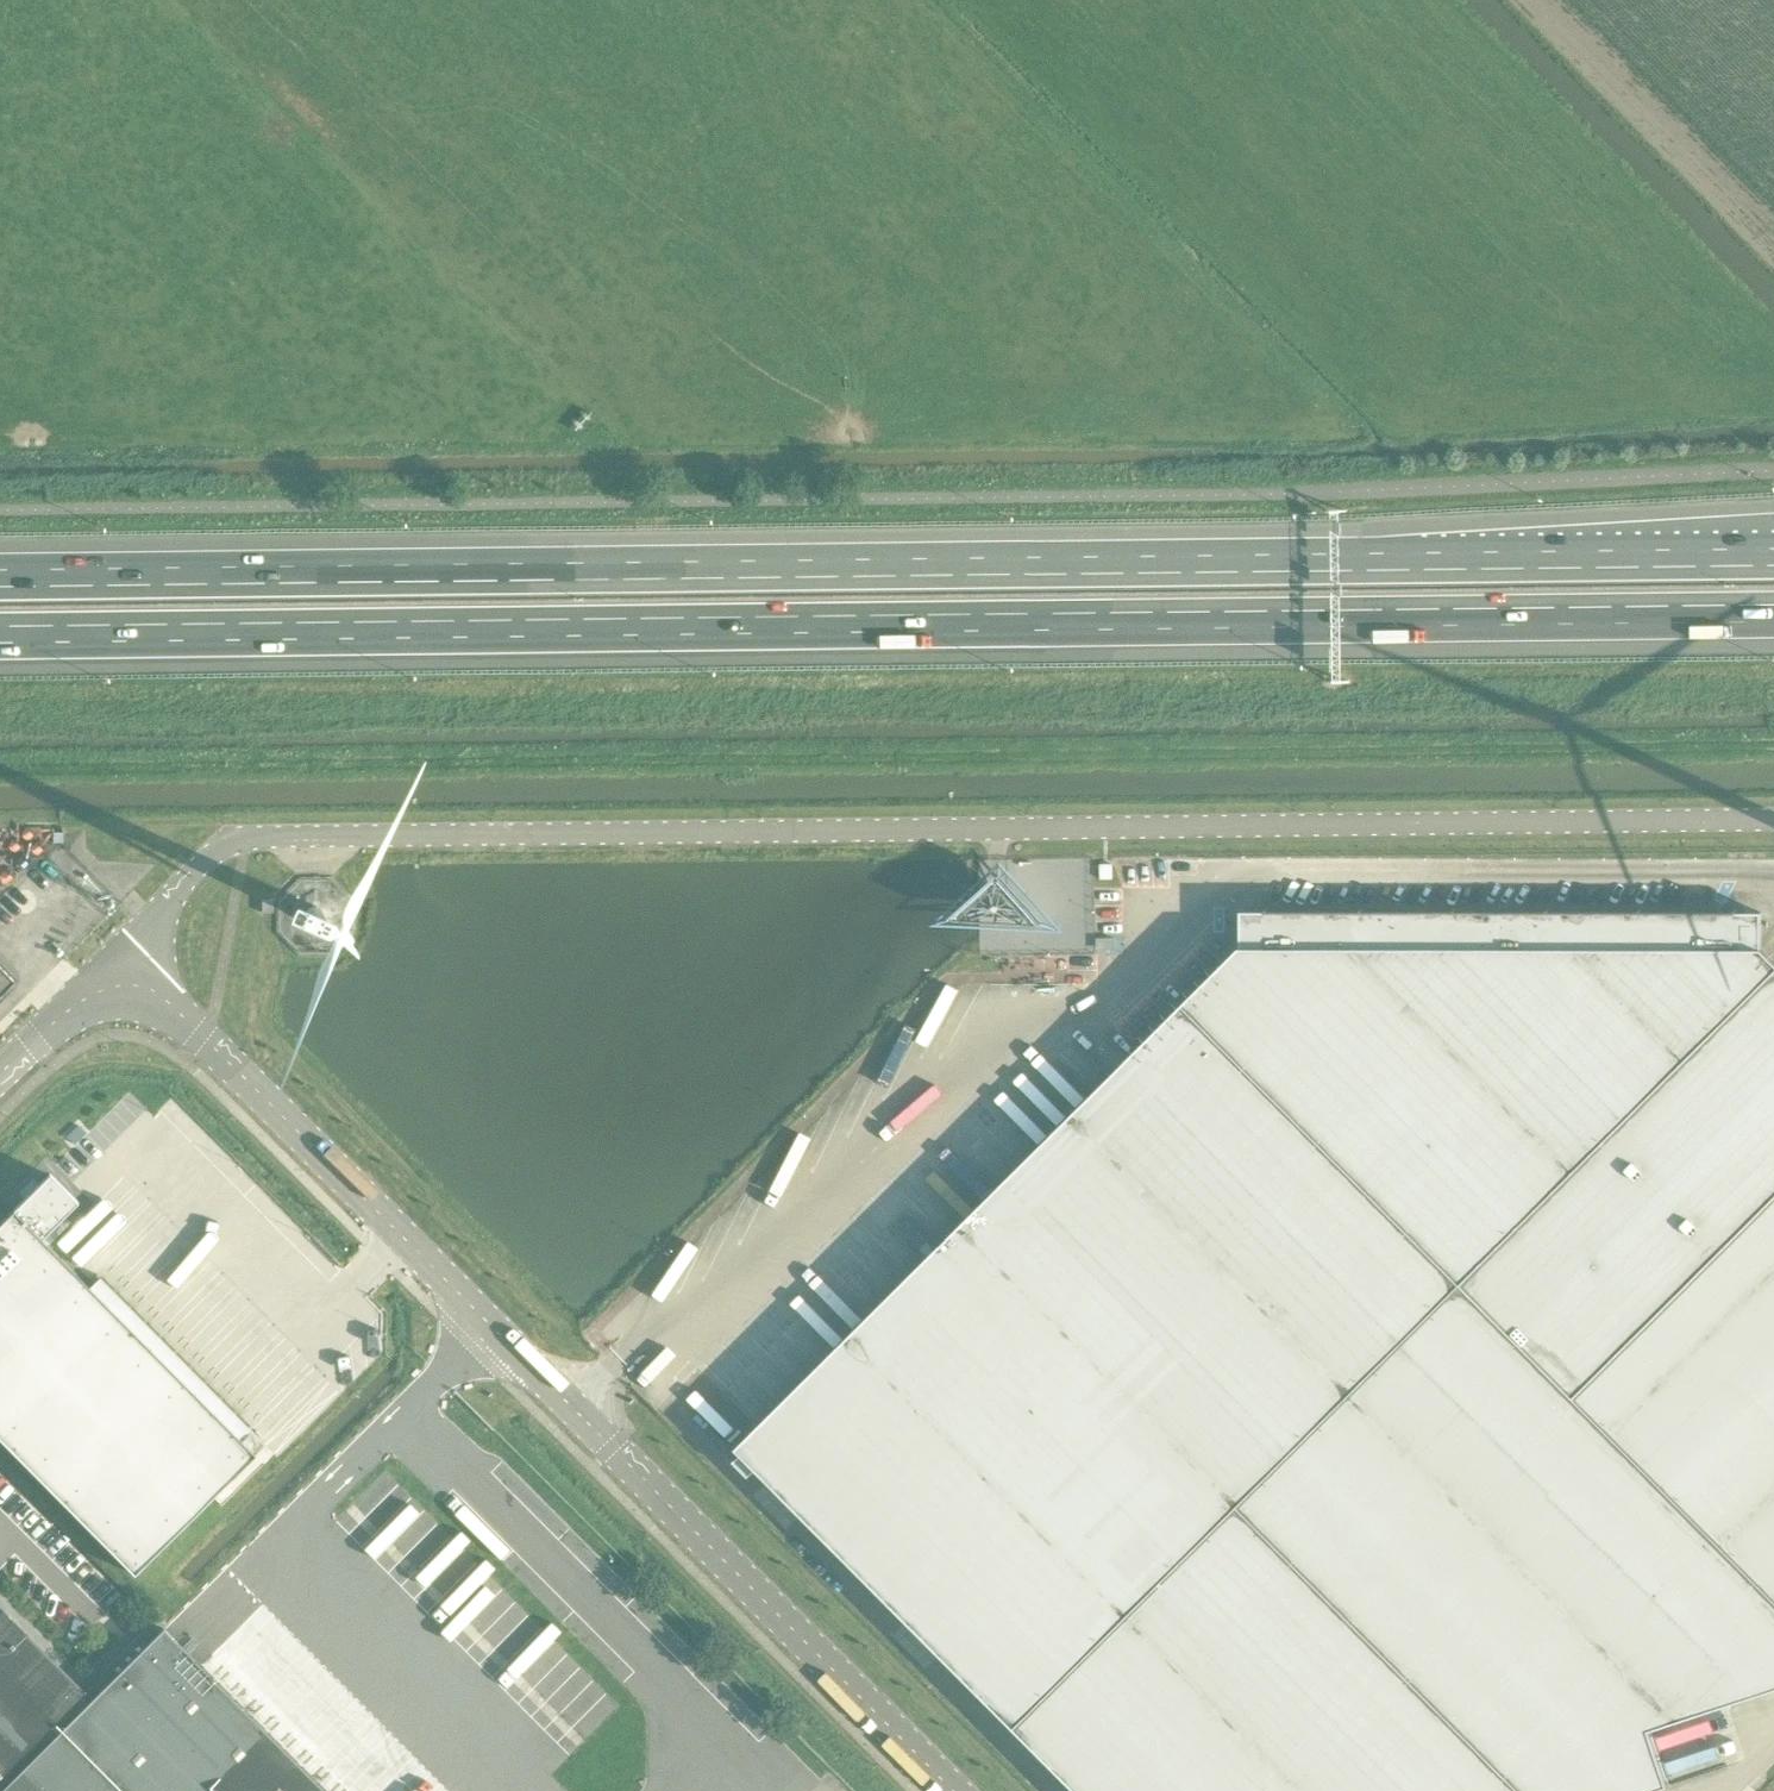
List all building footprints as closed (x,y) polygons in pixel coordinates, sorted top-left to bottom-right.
[(736,1461),(751,1476),(759,1468),(1080,1790),(1651,1790),(1669,1785),(1651,1729),(1773,1689),(1773,961),(1762,949),(1762,913),(1737,913),(1737,909),(1735,909),(1735,912),(1642,912),(1642,909),(1640,909),(1640,912),(1549,912),(1549,909),(1547,909),(1547,912),(1457,912),(1457,909),(1455,908),(1455,912),(1364,912),(1364,908),(1362,908),(1362,912),(1269,911),(1269,908),(1267,908),(1267,912),(1242,912),(1242,948),(1036,1153),(739,1448),(744,1453),(736,1461)] [(15,983),(0,967),(0,998),(15,983)] [(134,1575),(255,1455),(42,1240),(78,1203),(50,1175),(13,1211),(0,1224),(0,1439),(134,1575)] [(83,1688),(2,1610),(0,1612),(0,1770),(83,1688)] [(164,1627),(161,1624),(160,1625),(151,1634),(141,1624),(98,1668),(100,1670),(83,1688),(0,1770),(0,1790),(327,1790),(164,1627)]
